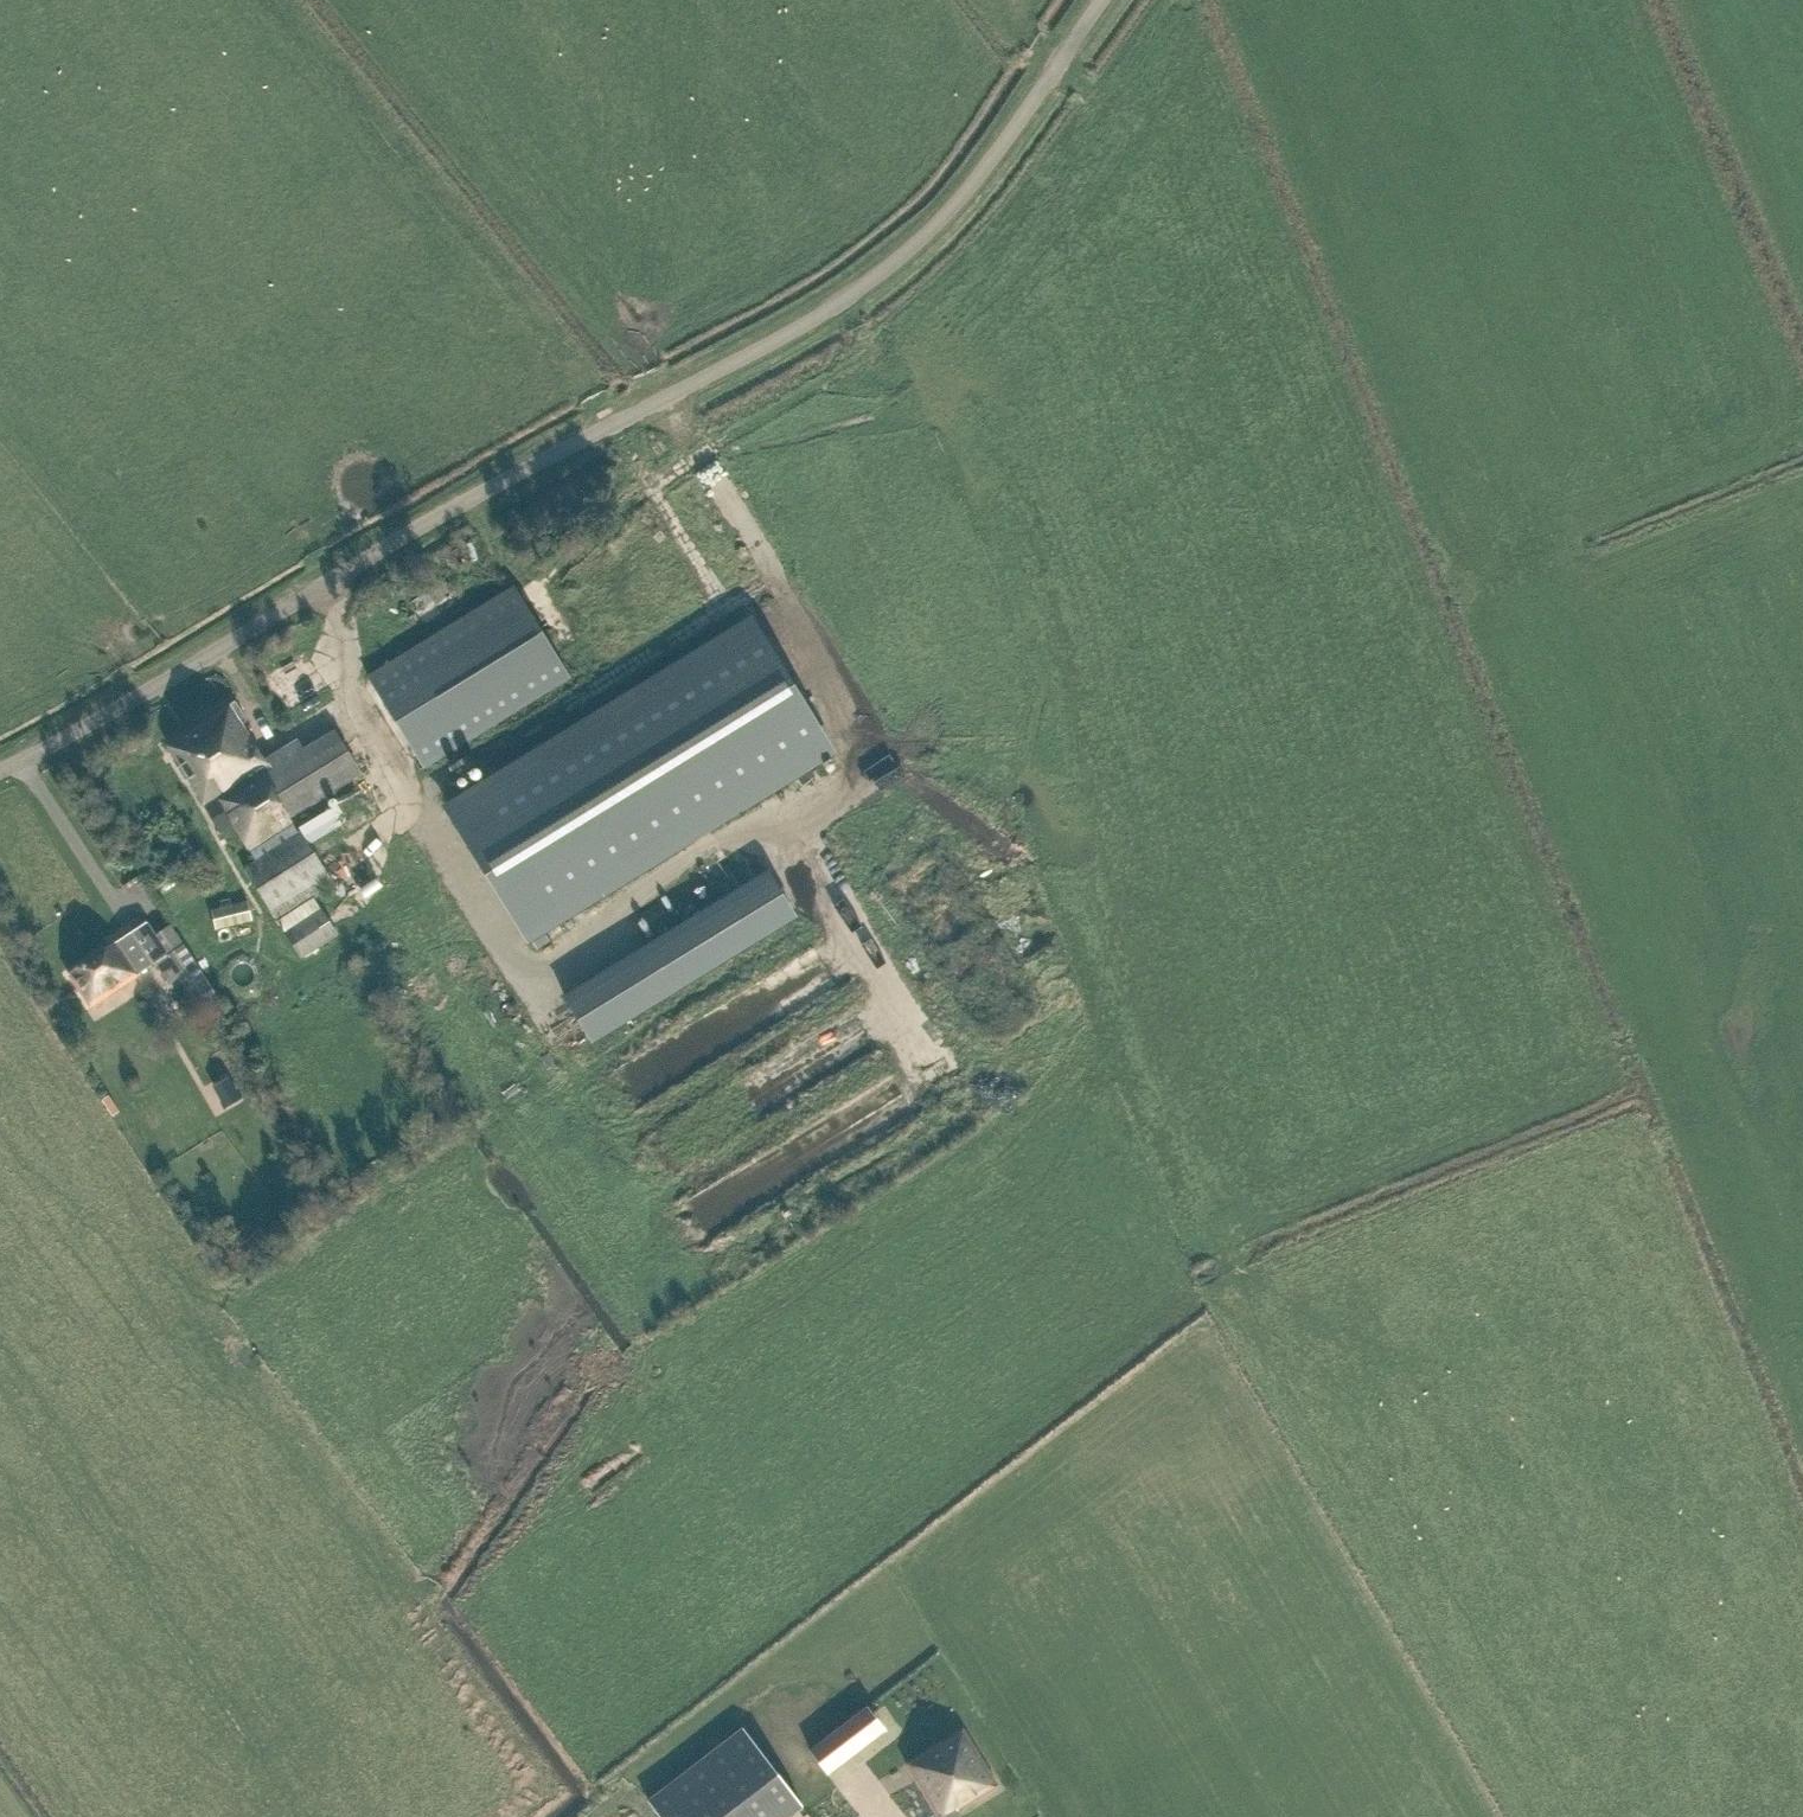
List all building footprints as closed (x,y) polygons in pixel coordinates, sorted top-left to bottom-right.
[(514,586),(369,676),(425,768),(570,678),(514,586)] [(751,621),(448,807),(529,938),(832,752),(751,621)] [(236,701),(168,743),(181,764),(177,767),(185,779),(188,777),(205,804),(216,797),(249,851),(256,859),(242,868),(277,921),(302,958),(338,934),(314,898),(323,892),(321,889),(332,880),(300,831),(299,832),(289,816),(361,772),(335,729),(302,749),(297,740),(265,760),(242,723),(247,720),(236,701)] [(221,907),(210,910),(215,929),(252,920),(248,901),(232,905),(230,898),(220,901),(221,907)] [(171,924),(155,935),(146,921),(70,972),(92,1006),(139,975),(157,963),(170,983),(178,978),(199,1010),(219,997),(171,924)] [(853,1717),(840,1727),(858,1751),(872,1740),(853,1717)] [(648,1800),(661,1816),(785,1816),(802,1804),(743,1728),(648,1800)] [(964,1728),(906,1762),(939,1816),(956,1807),(957,1809),(997,1785),(964,1728)] [(893,1795),(906,1816),(933,1816),(913,1782),(893,1795)]
